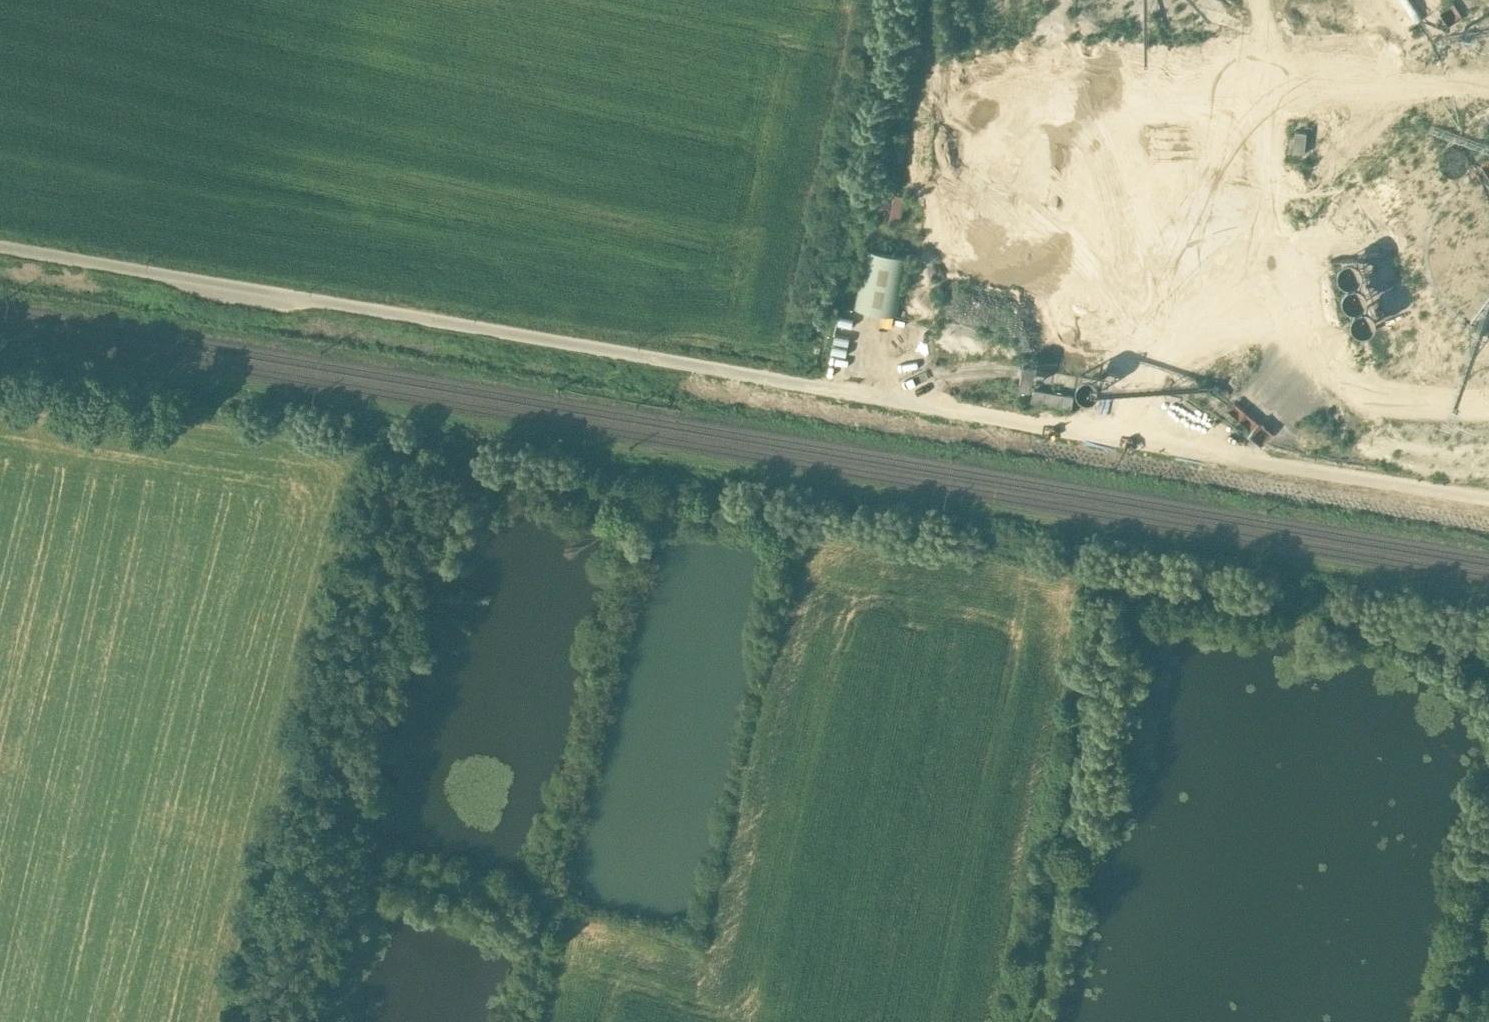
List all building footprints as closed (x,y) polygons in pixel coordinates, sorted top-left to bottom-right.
[(888,218),(901,221),(907,194),(895,191),(888,218)] [(898,316),(909,257),(866,249),(855,308),(898,316)] [(851,307),(860,259),(850,258),(842,305),(851,307)] [(1213,357),(1231,349),(1227,340),(1209,348),(1213,357)] [(1073,395),(1035,389),(1033,401),(1071,407),(1073,395)] [(1260,417),(1252,428),(1265,438),(1273,427),(1260,417)]
